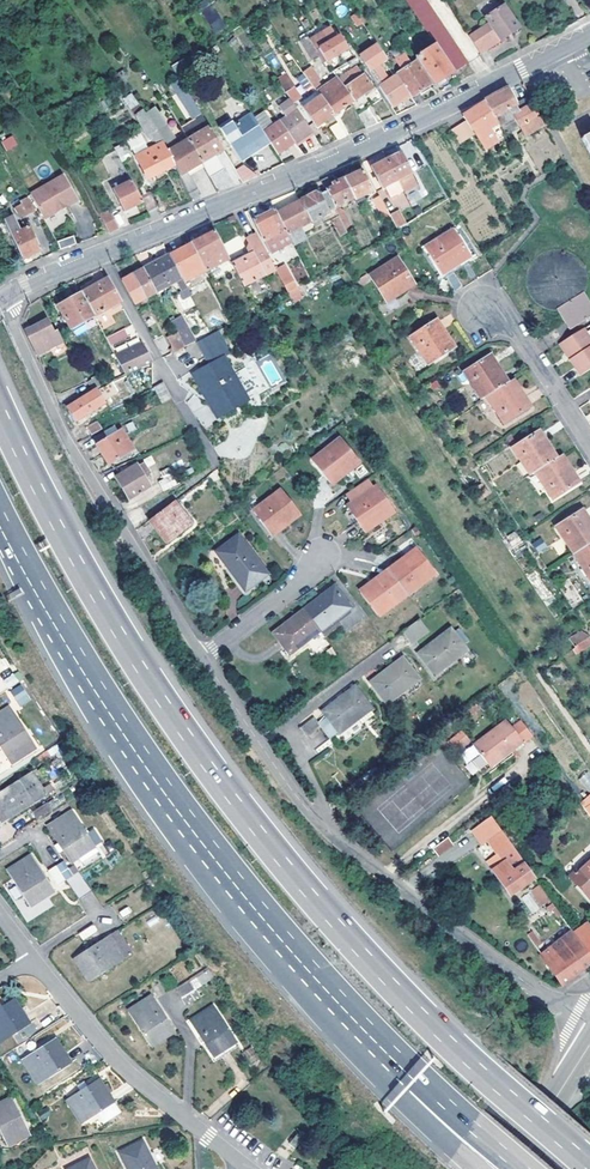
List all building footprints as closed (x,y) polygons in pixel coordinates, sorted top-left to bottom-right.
[(227,25),(209,0),(204,0),(196,6),(216,33),(227,25)] [(426,32),(435,46),(454,74),(468,65),(424,0),(405,0),(420,23),(423,27),(426,32)] [(519,28),(504,6),(484,19),(490,28),(498,41),(519,28)] [(364,24),(357,14),(351,18),(358,28),(364,24)] [(423,27),(420,23),(405,33),(408,37),(423,27)] [(498,41),(490,28),(470,41),(479,54),(498,41)] [(451,35),(469,61),(478,55),(460,29),(451,35)] [(313,39),(319,49),(327,62),(347,48),(339,36),(332,41),(326,31),(313,39)] [(360,51),(374,83),(388,78),(381,62),(386,60),(379,43),(360,51)] [(454,74),(435,46),(415,60),(417,63),(432,85),(433,87),(454,74)] [(432,85),(417,63),(411,67),(404,57),(396,63),(402,72),(397,76),(409,97),(410,99),(432,85)] [(205,97),(194,81),(186,86),(180,79),(188,73),(180,61),(169,68),(181,86),(198,112),(201,110),(196,103),(205,97)] [(332,116),(350,104),(352,103),(338,81),(336,78),(321,88),(315,79),(317,77),(311,67),(303,72),(316,92),(320,98),(332,116)] [(371,90),(356,68),(338,81),(352,103),(371,90)] [(300,95),(286,74),(277,80),(291,100),(293,104),(298,101),(300,95)] [(409,97),(397,76),(378,88),(391,108),(409,97)] [(570,84),(557,91),(560,99),(574,92),(570,84)] [(198,112),(181,86),(171,92),(192,120),(198,116),(200,115),(198,112)] [(546,126),(531,96),(518,103),(509,88),(484,101),(485,103),(497,125),(498,128),(514,119),(524,138),(546,126)] [(162,145),(144,115),(143,112),(131,96),(125,100),(134,117),(135,116),(144,132),(149,141),(153,139),(156,145),(135,157),(147,179),(173,165),(162,145)] [(332,116),(320,98),(313,102),(310,97),(304,102),(307,106),(303,109),(315,127),(332,116)] [(168,108),(173,105),(169,99),(164,102),(168,108)] [(311,131),(293,104),(291,100),(280,107),(287,117),(279,123),(293,143),(308,133),(311,131)] [(466,122),(451,132),(460,145),(475,135),(485,151),(493,146),(489,141),(494,137),(488,130),(497,125),(485,103),(463,117),(466,122)] [(188,130),(173,105),(168,108),(182,133),(188,130)] [(377,123),(367,109),(356,114),(364,129),(377,123)] [(152,110),(144,115),(162,145),(173,165),(178,176),(200,164),(186,141),(176,147),(152,110)] [(208,128),(200,115),(198,116),(206,129),(208,128)] [(267,142),(262,134),(250,115),(232,127),(228,122),(218,128),(239,161),(267,142)] [(283,150),(287,148),(293,143),(279,123),(262,134),(267,142),(276,155),(283,150)] [(346,137),(337,123),(329,129),(337,141),(346,137)] [(208,128),(206,129),(202,132),(195,135),(186,141),(200,164),(223,151),(208,128)] [(310,136),(308,133),(293,143),(294,146),(310,136)] [(132,152),(147,147),(142,134),(128,139),(132,152)] [(2,143),(7,150),(16,145),(12,137),(2,143)] [(128,154),(122,143),(113,148),(115,151),(119,159),(128,154)] [(411,174),(400,153),(386,160),(397,181),(404,192),(416,186),(410,175),(411,174)] [(370,168),(382,189),(397,181),(386,160),(370,168)] [(247,162),(235,169),(243,183),(255,176),(247,162)] [(139,197),(125,170),(118,174),(125,185),(113,191),(123,211),(142,203),(139,197)] [(344,180),(353,198),(355,202),(371,193),(361,172),(344,180)] [(55,210),(62,205),(64,208),(77,201),(63,176),(30,195),(44,220),(56,212),(55,210)] [(325,192),(345,230),(351,227),(344,213),(339,210),(337,206),(353,198),(344,180),(333,185),(329,177),(320,180),(325,192)] [(158,209),(150,192),(139,197),(142,203),(148,214),(158,209)] [(298,229),(319,218),(323,224),(331,220),(340,237),(346,233),(345,230),(325,192),(318,195),(317,192),(299,202),(276,214),(291,242),(293,246),(304,240),(298,229)] [(32,208),(24,195),(17,199),(20,205),(14,209),(19,217),(32,208)] [(386,211),(383,203),(379,196),(375,199),(377,202),(375,203),(381,213),(386,211)] [(422,207),(414,211),(418,219),(433,209),(426,197),(419,201),(422,207)] [(403,228),(389,200),(383,203),(386,211),(394,227),(397,231),(403,228)] [(291,242),(276,214),(274,210),(253,221),(270,253),(291,242)] [(118,228),(109,211),(100,216),(108,232),(118,228)] [(41,251),(28,226),(20,230),(13,217),(3,222),(22,260),(41,251)] [(394,227),(385,232),(388,237),(397,231),(394,227)] [(191,245),(205,271),(214,267),(216,270),(221,267),(219,264),(229,259),(215,232),(191,245)] [(425,249),(442,275),(448,271),(469,258),(453,232),(425,249)] [(232,264),(243,287),(264,277),(263,275),(272,271),(274,270),(263,248),(256,235),(246,240),(248,244),(246,249),(249,255),(232,264)] [(59,249),(75,244),(73,236),(57,242),(59,249)] [(170,256),(184,282),(205,271),(191,245),(173,254),(171,251),(168,253),(170,256)] [(563,251),(556,251),(550,251),(543,254),(536,258),(532,263),(528,270),(526,276),(526,282),(527,289),(530,296),(537,304),(546,310),(558,312),(569,329),(589,317),(589,308),(583,296),(586,289),(587,282),(586,275),(584,269),(581,264),(576,258),(570,253),(563,251)] [(184,282),(170,256),(144,269),(156,293),(172,285),(171,283),(176,281),(181,292),(187,289),(184,282)] [(414,286),(398,259),(370,276),(387,303),(408,290),(414,286)] [(289,277),(284,267),(275,271),(280,281),(289,277)] [(156,293),(144,269),(132,275),(145,299),(156,293)] [(145,299),(132,275),(122,281),(134,305),(145,299)] [(298,292),(290,276),(289,277),(280,281),(288,297),(298,292)] [(107,279),(81,293),(94,316),(119,302),(107,279)] [(182,299),(190,295),(187,289),(181,292),(179,293),(182,299)] [(70,329),(94,316),(81,293),(58,306),(70,329)] [(72,329),(76,335),(94,324),(91,319),(72,329)] [(51,332),(45,321),(24,331),(36,356),(62,342),(55,330),(51,332)] [(411,338),(428,365),(454,348),(449,341),(437,321),(411,338)] [(123,329),(107,336),(112,347),(128,340),(123,329)] [(187,341),(180,329),(176,331),(177,334),(182,343),(187,341)] [(574,338),(560,345),(567,358),(579,379),(589,373),(589,341),(585,332),(574,338)] [(182,343),(177,334),(166,339),(173,352),(184,347),(182,343)] [(163,342),(169,354),(173,352),(166,339),(163,341),(163,342)] [(169,354),(163,342),(160,344),(165,355),(169,354)] [(125,374),(151,362),(143,346),(116,358),(125,374)] [(207,392),(220,414),(248,398),(223,355),(192,374),(204,394),(207,392)] [(494,362),(490,357),(464,373),(482,400),(487,397),(508,384),(494,362)] [(100,386),(93,371),(82,376),(89,391),(100,386)] [(524,399),(513,381),(508,384),(487,397),(504,424),(529,407),(524,399)] [(170,398),(162,383),(153,388),(161,402),(170,398)] [(100,386),(66,408),(74,421),(103,403),(102,401),(109,397),(102,385),(100,386)] [(97,422),(87,428),(91,435),(101,430),(97,422)] [(116,425),(104,430),(108,437),(119,430),(116,425)] [(119,430),(108,437),(95,444),(108,465),(131,450),(119,430)] [(539,432),(513,449),(530,476),(535,473),(556,460),(543,438),(539,432)] [(332,484),(360,462),(343,439),(314,461),(332,484)] [(535,473),(552,500),(578,484),(573,476),(561,457),(556,460),(535,473)] [(149,488),(136,464),(115,477),(129,500),(149,488)] [(173,478),(156,486),(159,494),(177,486),(173,478)] [(369,480),(346,496),(353,505),(375,490),(369,480)] [(375,490),(353,505),(349,508),(365,532),(394,512),(378,488),(375,490)] [(272,535),(300,514),(283,490),(254,511),(272,535)] [(189,524),(173,501),(150,518),(167,541),(189,524)] [(556,528),(573,555),(589,544),(589,524),(587,519),(582,511),(556,528)] [(513,548),(523,543),(515,531),(506,536),(513,548)] [(218,551),(247,592),(267,577),(239,537),(218,551)] [(541,537),(533,543),(540,553),(548,547),(541,537)] [(573,555),(589,581),(589,544),(573,555)] [(407,595),(435,573),(418,550),(389,572),(407,595)] [(378,617),(407,595),(389,572),(360,594),(378,617)] [(319,634),(351,609),(334,587),(302,612),(319,634)] [(289,657),(319,634),(302,612),(273,635),(289,657)] [(347,628),(356,621),(351,613),(341,621),(347,628)] [(421,619),(403,633),(412,644),(429,631),(421,619)] [(567,637),(576,654),(589,646),(589,638),(584,628),(567,637)] [(434,676),(467,652),(451,630),(419,654),(434,676)] [(403,660),(372,684),(388,706),(419,681),(403,660)] [(8,689),(22,681),(17,671),(2,680),(8,689)] [(14,698),(28,689),(22,681),(8,689),(14,698)] [(340,736),(372,711),(355,689),(323,714),(328,719),(319,725),(331,741),(339,735),(340,736)] [(0,715),(0,748),(8,760),(31,745),(8,709),(0,715)] [(305,736),(319,725),(312,717),(299,727),(305,736)] [(503,723),(472,748),(490,770),(521,745),(503,723)] [(456,753),(468,743),(461,735),(449,744),(456,753)] [(589,792),(589,773),(588,771),(578,780),(589,793),(589,792)] [(1,825),(46,798),(30,772),(0,791),(0,823),(1,825)] [(376,772),(362,783),(367,790),(382,779),(376,772)] [(46,804),(51,811),(64,803),(59,795),(46,804)] [(31,814),(35,821),(51,811),(46,804),(31,814)] [(72,812),(47,828),(70,863),(94,847),(72,812)] [(489,817),(472,829),(483,844),(490,839),(500,832),(489,817)] [(548,868),(514,822),(502,831),(535,878),(548,868)] [(488,863),(511,895),(534,879),(500,832),(490,839),(500,853),(488,863)] [(433,846),(437,855),(454,848),(450,838),(433,846)] [(77,868),(99,858),(95,850),(74,860),(77,868)] [(29,857),(6,872),(9,878),(27,907),(51,892),(29,857)] [(570,877),(589,899),(589,858),(570,877)] [(61,862),(53,866),(63,881),(70,877),(61,862)] [(53,866),(46,871),(56,886),(63,881),(53,866)] [(76,900),(89,893),(78,875),(65,883),(76,900)] [(532,890),(543,906),(550,901),(538,885),(532,890)] [(541,909),(529,892),(522,898),(534,914),(541,909)] [(588,923),(574,933),(573,932),(572,933),(589,957),(589,927),(588,923)] [(96,933),(91,925),(76,934),(81,941),(96,933)] [(129,958),(113,933),(111,935),(107,937),(123,961),(129,958)] [(589,965),(589,957),(572,933),(539,955),(561,986),(575,975),(589,965)] [(123,961),(107,937),(72,959),(76,967),(79,965),(90,982),(123,961)] [(90,982),(79,965),(76,967),(75,968),(85,985),(90,982)] [(175,994),(179,1001),(194,992),(189,985),(175,994)] [(179,1001),(183,1008),(198,998),(194,992),(179,1001)] [(151,998),(126,1013),(149,1048),(173,1033),(151,998)] [(15,1009),(17,1007),(12,1001),(0,1008),(0,1042),(25,1026),(15,1009)] [(15,1009),(25,1026),(29,1023),(18,1006),(17,1007),(15,1009)] [(213,1007),(189,1022),(211,1057),(236,1042),(213,1007)] [(67,1065),(56,1049),(59,1047),(53,1039),(22,1060),(38,1084),(67,1065)] [(71,1062),(61,1046),(59,1047),(56,1049),(67,1065),(71,1062)] [(252,1048),(244,1052),(250,1063),(257,1059),(252,1048)] [(111,1105),(101,1089),(103,1088),(97,1080),(66,1100),(81,1124),(97,1114),(103,1123),(119,1113),(113,1104),(111,1105)] [(115,1102),(104,1086),(103,1088),(101,1089),(111,1105),(113,1104),(115,1102)] [(8,1147),(30,1134),(9,1099),(0,1105),(0,1133),(8,1147)] [(297,1148),(304,1137),(296,1132),(289,1144),(297,1148)] [(33,1139),(30,1134),(8,1147),(12,1152),(33,1139)] [(141,1143),(119,1155),(126,1168),(154,1168),(141,1143)]
